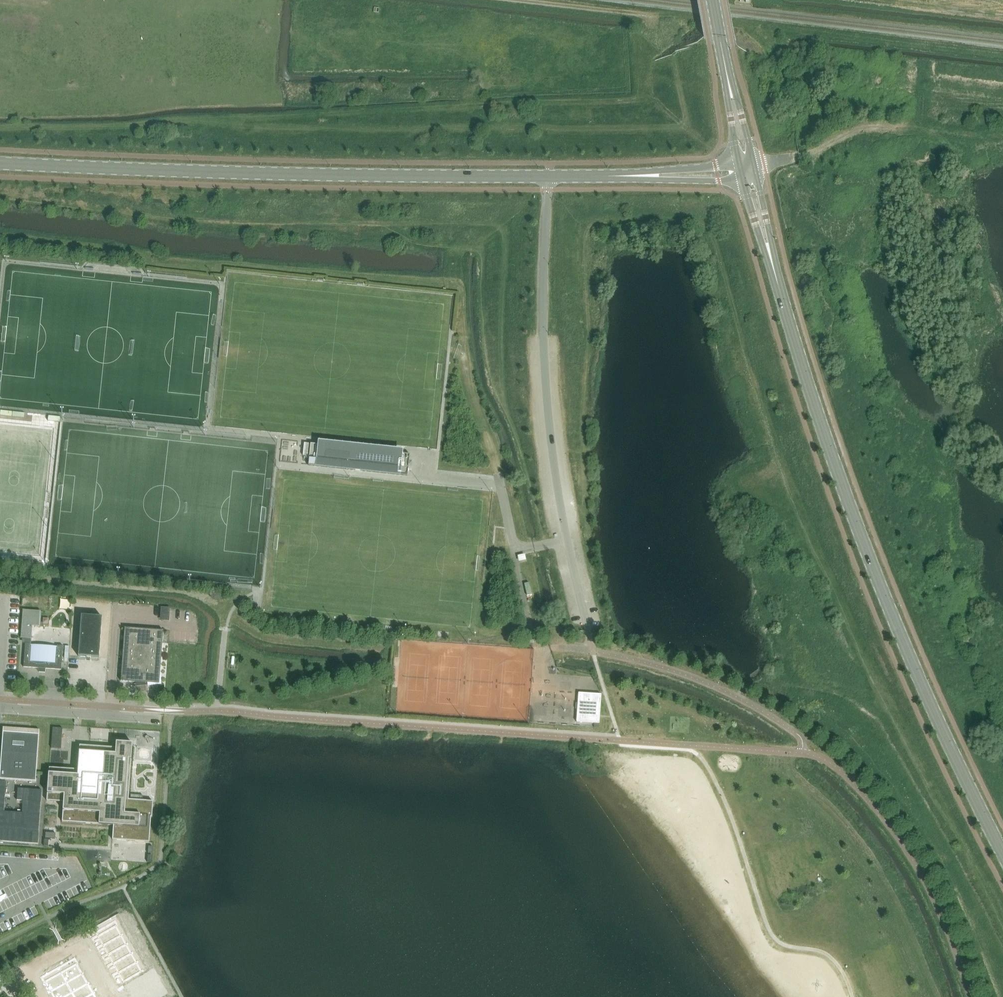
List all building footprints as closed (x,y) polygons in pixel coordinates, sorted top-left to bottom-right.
[(410,454),(310,444),(308,465),(408,476),(410,454)] [(171,608),(163,608),(162,621),(170,621),(171,608)] [(22,610),(20,638),(32,639),(32,626),(39,627),(41,611),(22,610)] [(81,616),(78,656),(99,658),(102,617),(81,616)] [(124,628),(121,681),(159,684),(163,631),(124,628)] [(45,669),(61,670),(63,646),(57,646),(57,647),(31,645),(31,644),(25,643),(23,667),(39,668),(39,672),(45,673),(45,669)] [(580,693),(578,722),(598,724),(600,695),(580,693)] [(61,729),(52,728),(51,748),(60,749),(61,729)] [(0,771),(0,779),(36,782),(39,734),(3,732),(0,771)] [(73,770),(49,768),(47,801),(64,802),(63,807),(62,822),(108,825),(113,826),(112,840),(134,841),(150,843),(152,812),(153,802),(128,800),(132,743),(116,741),(115,748),(114,748),(112,747),(94,746),(80,745),(78,770),(73,770)] [(0,782),(0,842),(37,845),(41,791),(17,790),(16,800),(22,801),(21,813),(3,812),(5,783),(0,782)] [(103,934),(98,937),(99,940),(102,945),(103,946),(121,935),(116,927),(112,929),(107,931),(103,934)] [(121,935),(103,946),(104,949),(107,954),(108,955),(126,944),(121,935)] [(126,944),(108,955),(109,958),(112,963),(113,964),(131,953),(126,944)] [(131,953),(113,964),(114,967),(117,972),(118,973),(136,962),(131,953)] [(136,962),(118,973),(120,976),(123,982),(141,972),(136,962)] [(65,971),(61,974),(67,983),(82,974),(77,965),(73,966),(69,969),(65,971)] [(49,981),(45,982),(51,992),(67,983),(61,974),(57,976),(53,978),(49,981)] [(82,974),(67,983),(72,993),(88,984),(82,974)] [(51,992),(54,996),(65,996),(72,993),(67,983),(51,992)] [(72,993),(75,996),(88,996),(93,994),(88,984),(72,993)]
